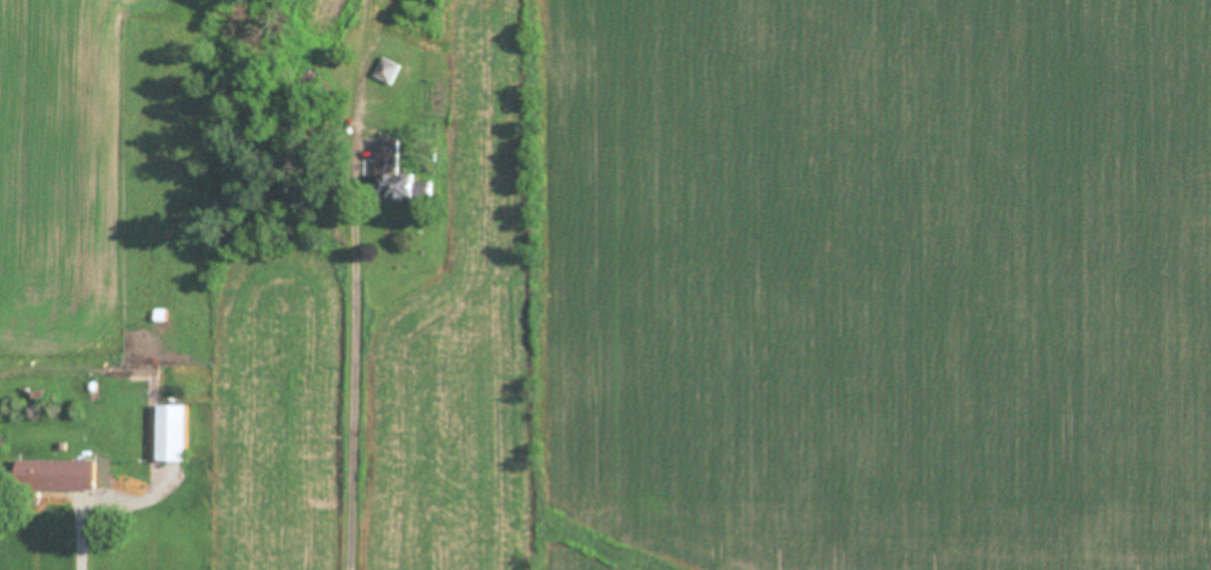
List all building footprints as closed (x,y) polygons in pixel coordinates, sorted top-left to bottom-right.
[(429,201),(428,173),(397,174),(396,142),(372,143),(374,202),(429,201)] [(182,409),(153,409),(153,465),(182,465),(182,409)] [(93,464),(13,463),(12,493),(92,494),(93,464)]
